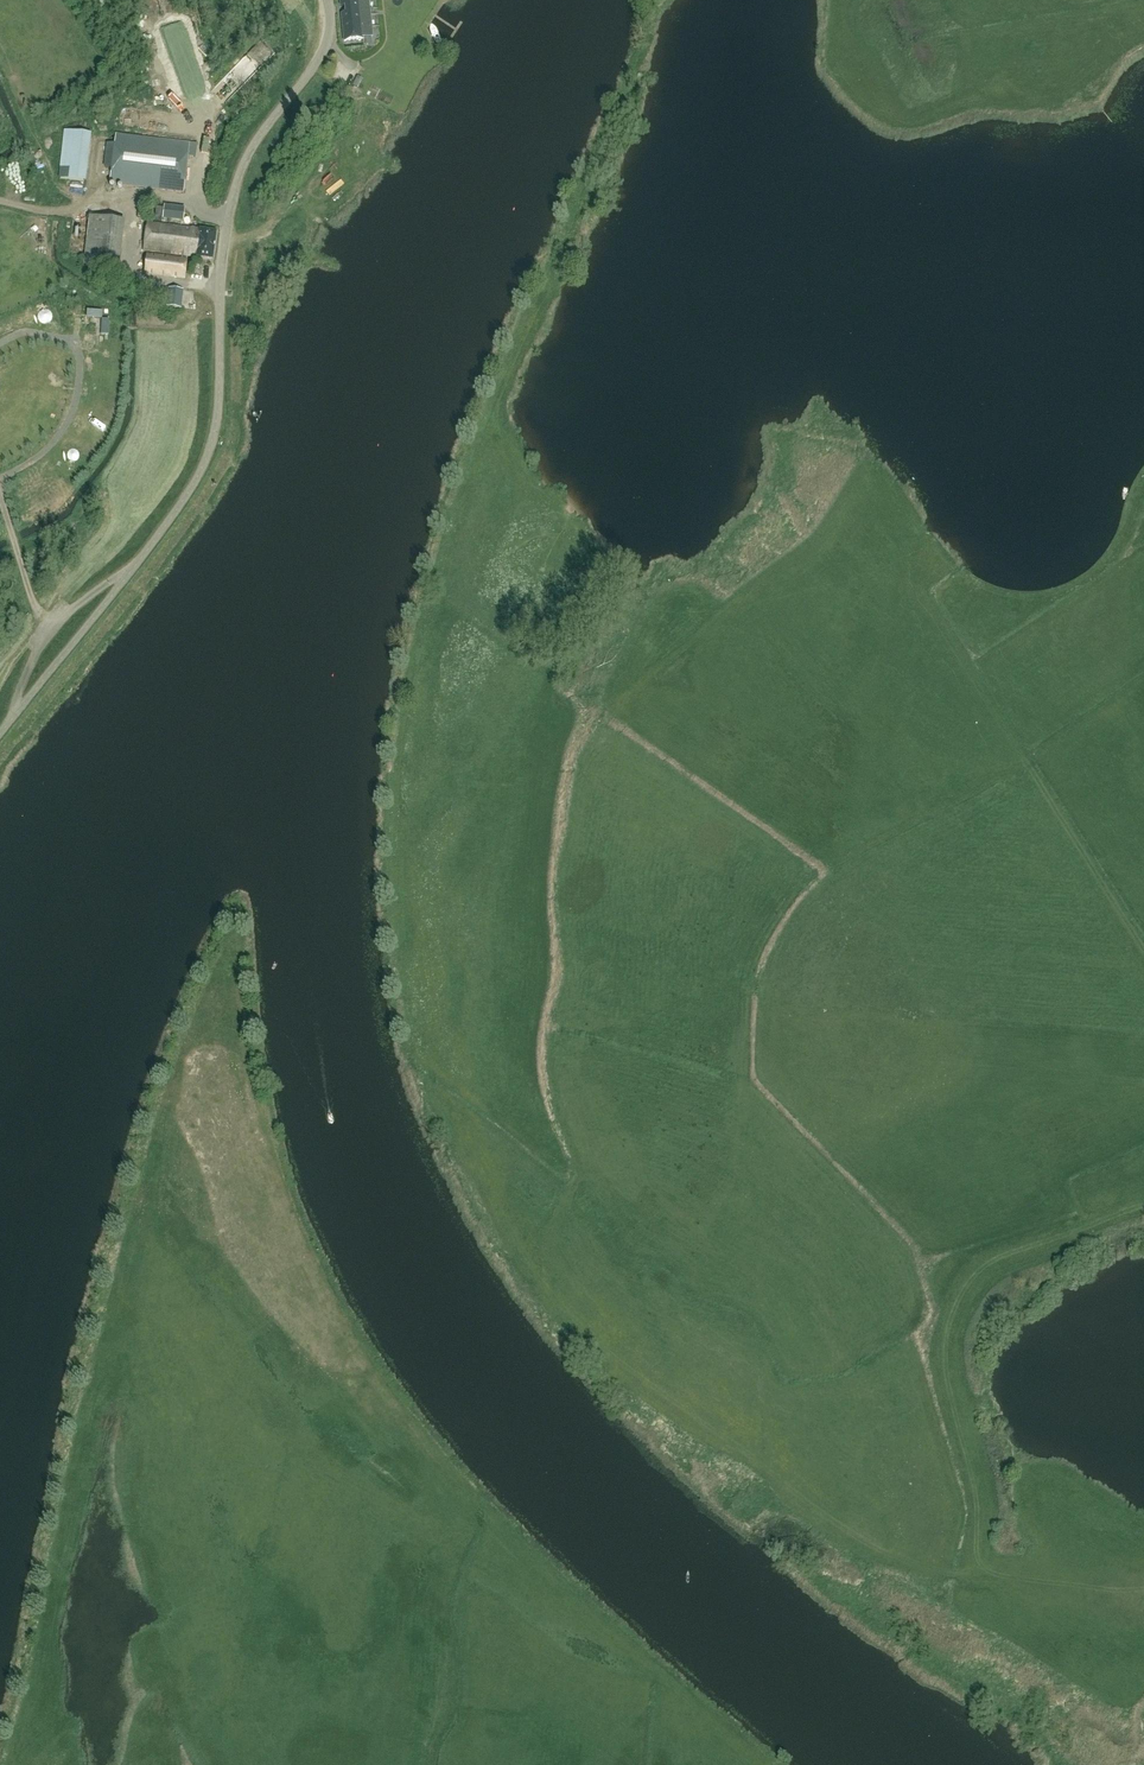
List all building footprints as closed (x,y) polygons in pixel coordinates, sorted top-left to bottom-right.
[(340,6),(345,7),(346,12),(341,14),(344,41),(363,39),(363,37),(372,36),(368,0),(340,0),(340,6)] [(353,41),(346,42),(348,53),(355,52),(353,41)] [(89,135),(65,132),(60,178),(84,181),(89,135)] [(117,134),(111,183),(183,193),(189,143),(117,134)] [(183,208),(165,206),(164,217),(181,219),(183,208)] [(90,216),(83,264),(116,269),(123,220),(90,216)] [(216,232),(147,223),(143,251),(181,256),(181,259),(146,255),(143,274),(184,279),(187,257),(212,260),(216,232)] [(181,308),(183,290),(169,288),(168,296),(167,306),(181,308)] [(101,318),(102,312),(102,311),(87,310),(86,317),(87,318),(101,318)] [(108,335),(109,320),(109,319),(102,319),(101,319),(100,334),(108,335)]
